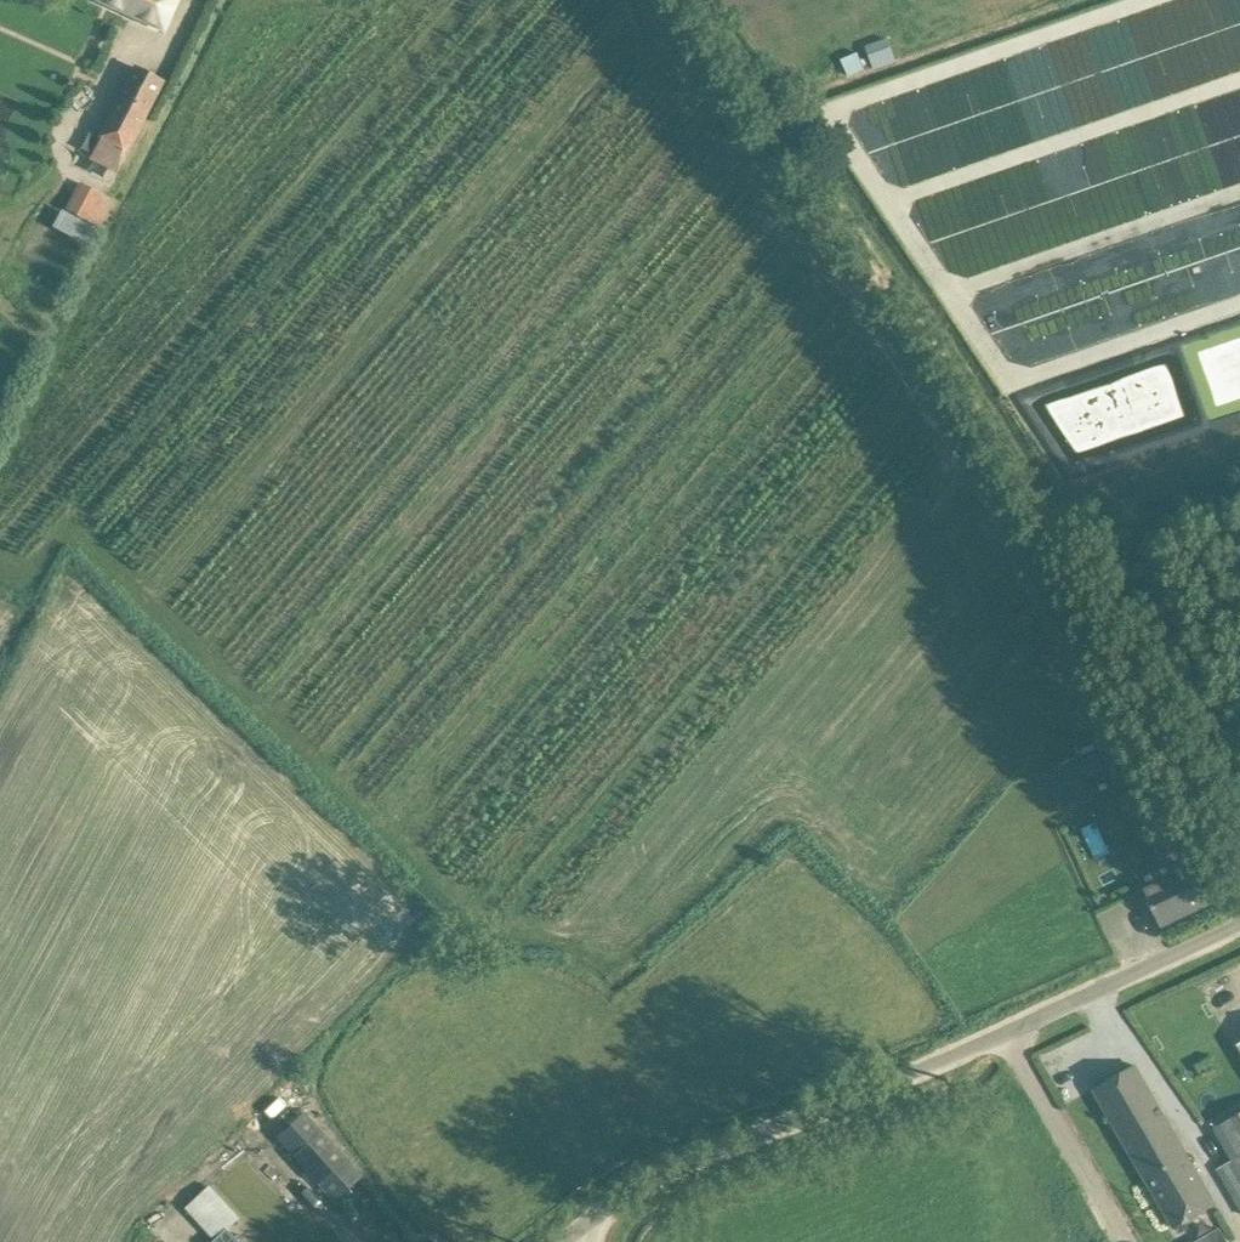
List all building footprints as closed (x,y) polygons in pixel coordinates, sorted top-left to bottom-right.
[(160,24),(171,0),(107,0),(160,24)] [(888,39),(867,46),(869,55),(872,62),(874,68),(895,61),(888,39)] [(99,138),(91,152),(115,164),(123,150),(126,152),(163,83),(163,82),(144,72),(128,102),(116,96),(96,137),(99,138)] [(83,201),(76,215),(77,215),(91,223),(105,196),(91,189),(85,185),(78,198),(83,201)] [(1143,888),(1161,927),(1208,904),(1190,866),(1143,888)] [(1218,1203),(1147,1085),(1134,1065),(1094,1089),(1177,1226),(1218,1203)] [(290,1156),(320,1128),(304,1111),(277,1136),(274,1138),(276,1140),(290,1156)] [(1230,1190),(1239,1208),(1239,1113),(1214,1129),(1232,1160),(1217,1169),(1230,1190)] [(358,1178),(362,1174),(344,1155),(314,1182),(332,1202),(358,1178)]
